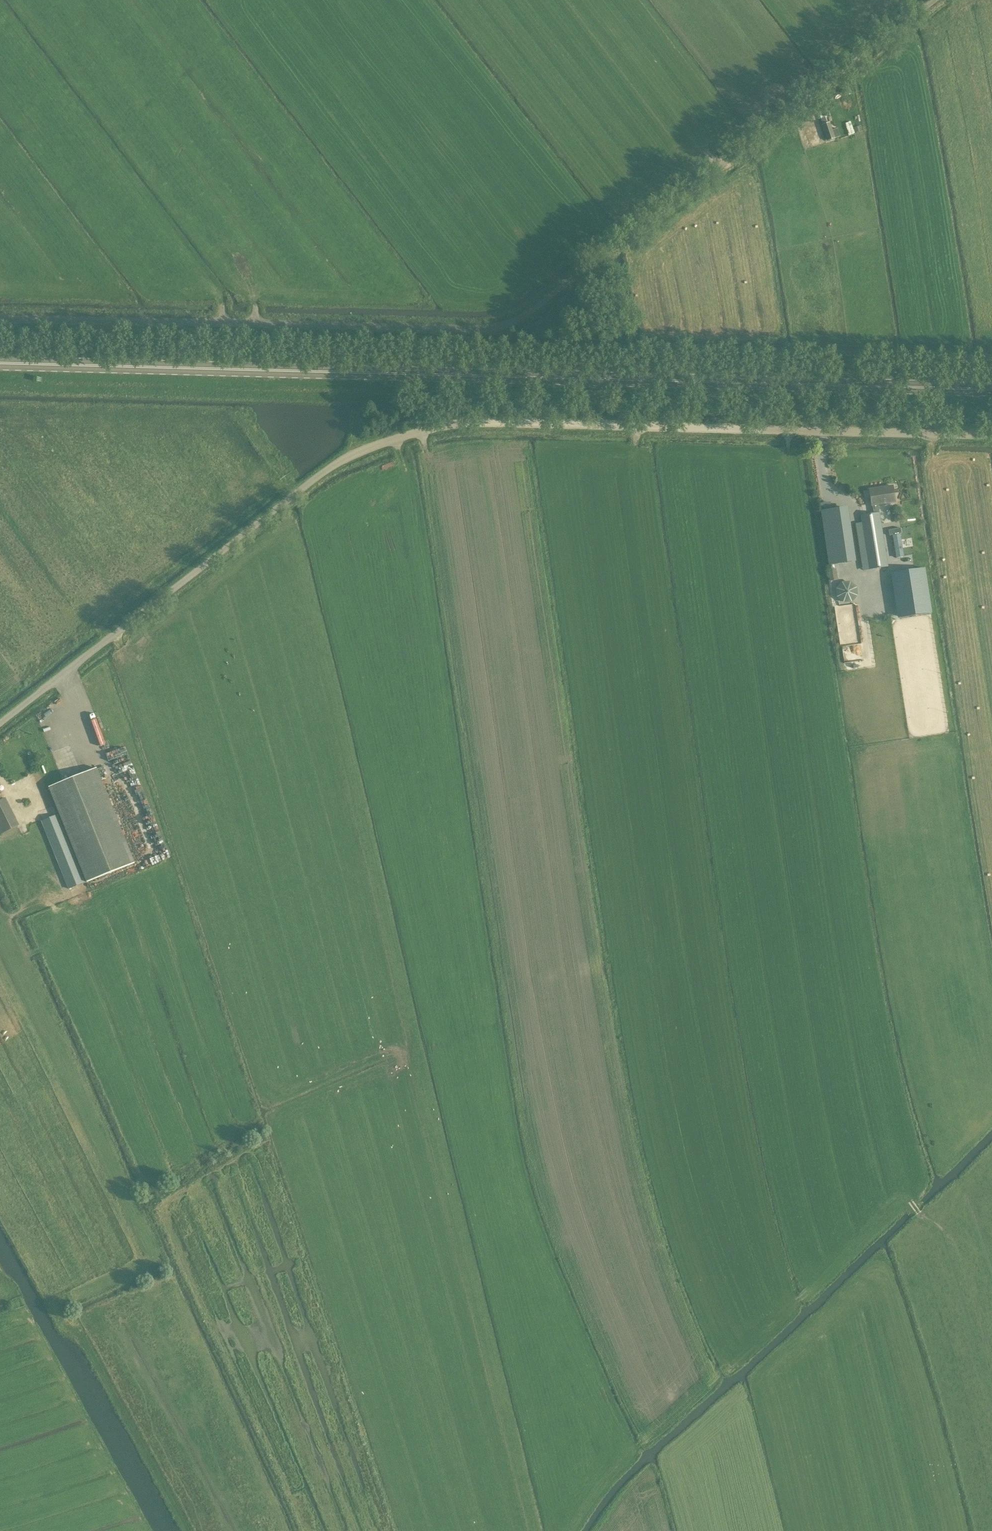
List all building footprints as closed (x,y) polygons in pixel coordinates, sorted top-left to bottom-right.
[(827,140),(835,138),(829,122),(822,124),(827,140)] [(886,556),(879,513),(878,505),(895,502),(892,486),(869,489),(872,506),(873,505),(874,514),(860,516),(863,533),(857,534),(863,570),(869,569),(888,566),(886,556)] [(844,507),(821,510),(829,565),(852,562),(844,507)] [(901,559),(897,531),(886,533),(887,540),(891,539),(894,560),(901,559)] [(924,567),(894,572),(900,616),(930,612),(924,567)] [(857,591),(857,589),(856,587),(855,585),(854,583),(850,581),(847,581),(843,582),(840,584),(839,586),(838,587),(837,591),(838,593),(838,595),(840,597),(842,599),(843,600),(846,600),(850,600),(854,598),(855,596),(856,595),(857,591)] [(101,749),(100,744),(106,743),(99,715),(91,717),(92,723),(86,724),(93,751),(101,749)] [(128,744),(117,748),(118,752),(111,754),(117,775),(135,770),(128,744)] [(134,863),(96,767),(48,786),(87,882),(134,863)] [(134,783),(139,795),(145,793),(140,780),(134,783)] [(19,825),(5,798),(0,800),(0,832),(1,834),(19,825)] [(84,882),(57,814),(41,820),(68,888),(84,882)] [(152,827),(158,840),(165,838),(159,824),(152,827)]
